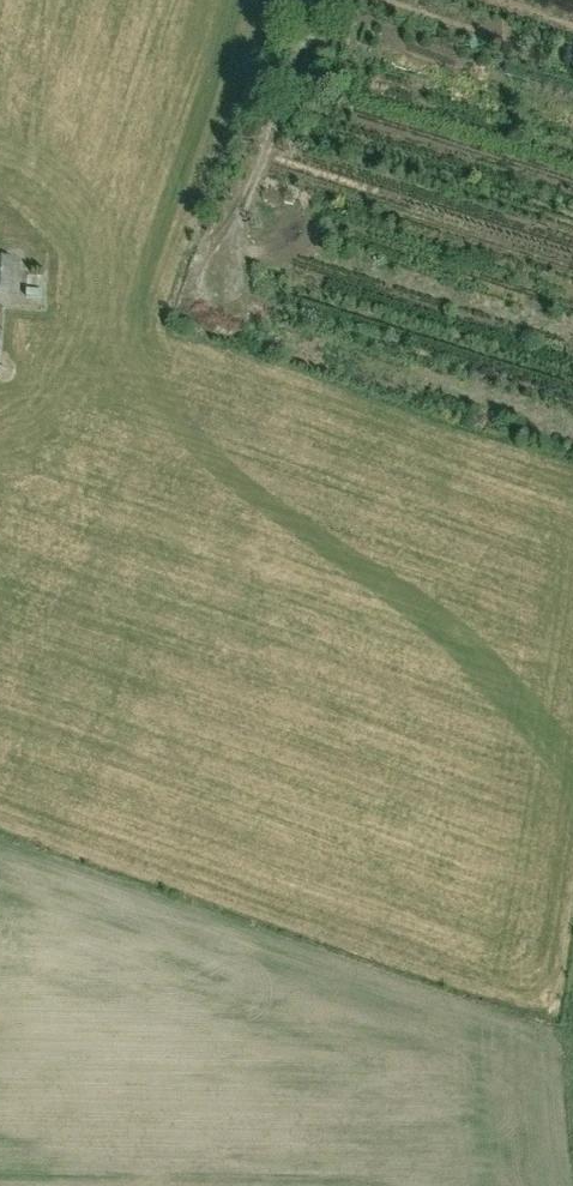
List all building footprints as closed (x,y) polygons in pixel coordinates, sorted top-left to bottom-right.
[(13,287),(14,257),(0,256),(0,286),(13,287)]
